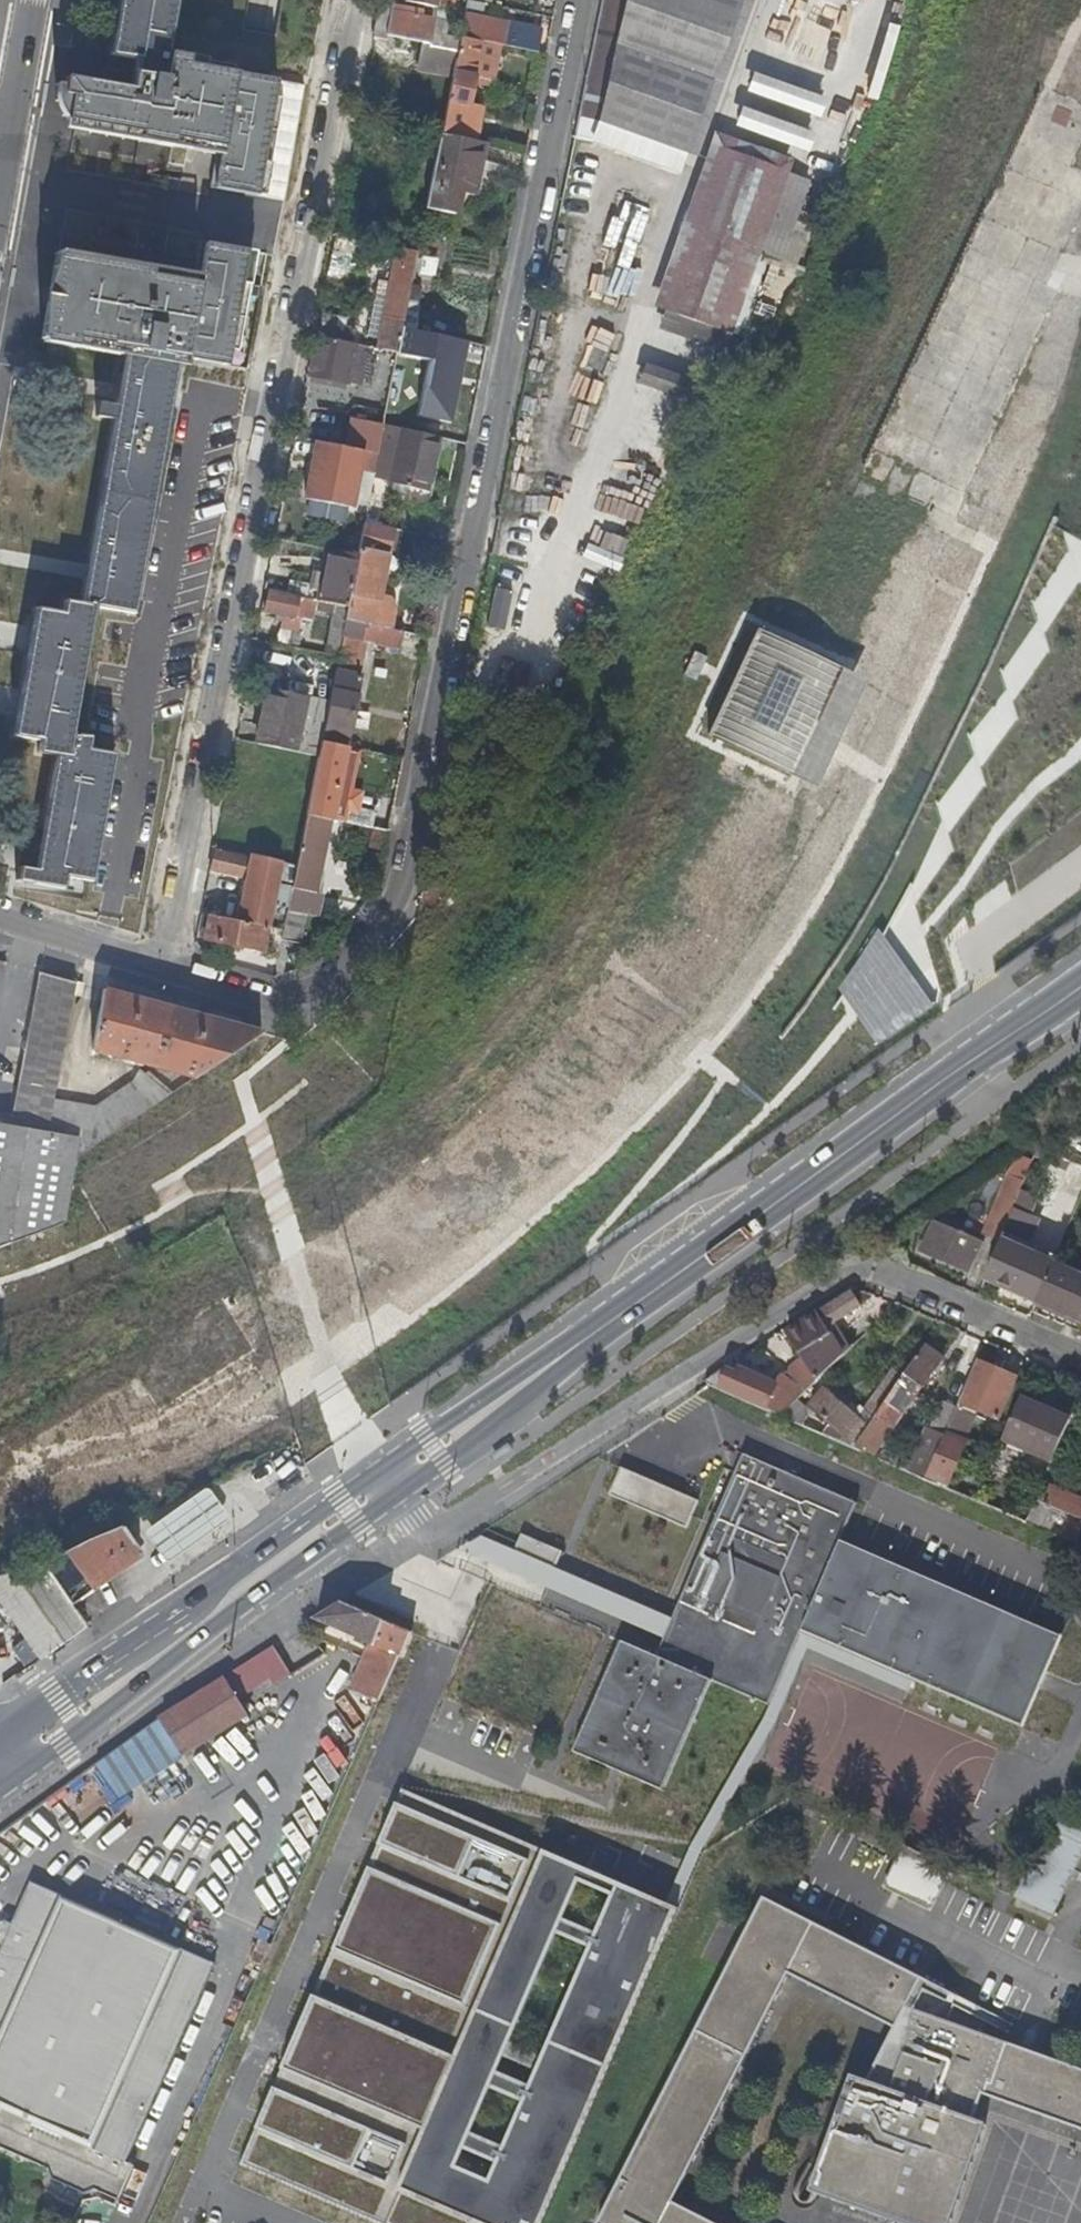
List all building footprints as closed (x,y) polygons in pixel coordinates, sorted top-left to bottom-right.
[(61,91),(60,93),(60,99),(61,104),(62,108),(64,113),(65,116),(67,118),(72,123),(77,126),(81,129),(85,130),(153,142),(151,147),(168,151),(169,145),(218,154),(217,162),(214,177),(209,176),(205,200),(199,206),(196,211),(193,219),(192,227),(194,235),(197,242),(192,266),(198,267),(196,282),(194,290),(146,282),(148,274),(59,258),(51,300),(46,299),(43,317),(48,318),(41,355),(73,360),(75,352),(126,362),(118,405),(99,402),(96,416),(116,419),(82,605),(64,601),(62,613),(36,608),(13,734),(39,739),(37,752),(55,755),(39,851),(36,869),(19,866),(20,865),(17,865),(15,878),(17,879),(17,877),(33,880),(32,882),(63,888),(65,875),(90,880),(114,753),(88,748),(90,736),(73,733),(90,630),(92,631),(96,607),(134,613),(179,358),(226,366),(229,350),(247,249),(257,251),(262,223),(267,197),(257,195),(275,96),(278,79),(186,63),(188,55),(169,52),(178,0),(120,0),(110,55),(136,59),(130,95),(63,83),(61,88),(61,91)] [(405,3),(437,10),(439,0),(405,0),(405,3)] [(467,0),(465,12),(485,16),(488,4),(467,0)] [(709,158),(742,0),(601,0),(575,131),(709,158)] [(430,43),(434,20),(421,16),(422,11),(392,5),(390,11),(379,9),(374,32),(430,43)] [(541,32),(464,17),(461,28),(460,36),(493,42),(537,51),(541,32)] [(434,20),(430,43),(429,45),(457,51),(459,39),(441,36),(443,21),(434,20)] [(255,32),(253,51),(271,52),(273,34),(255,32)] [(469,104),(474,83),(475,75),(481,76),(486,77),(493,42),(460,36),(459,39),(457,51),(451,78),(440,133),(471,139),(478,106),(469,104)] [(391,43),(388,58),(415,63),(419,48),(391,43)] [(451,78),(457,51),(429,45),(422,44),(417,71),(451,78)] [(60,93),(61,91),(53,90),(52,95),(52,100),(53,106),(54,112),(57,117),(60,122),(63,126),(65,128),(70,132),(72,134),(78,136),(84,138),(217,162),(218,154),(169,145),(168,151),(151,147),(153,142),(85,130),(81,129),(77,126),(72,123),(67,118),(65,116),(64,113),(62,108),(61,104),(60,99),(60,93)] [(275,96),(257,195),(267,197),(285,97),(275,96)] [(709,158),(575,131),(571,150),(705,177),(709,158)] [(474,194),(483,141),(471,139),(440,133),(426,206),(456,213),(460,191),(474,194)] [(696,230),(747,249),(781,171),(782,170),(725,150),(696,230)] [(787,173),(781,171),(747,249),(730,288),(713,327),(713,328),(728,333),(768,225),(787,173)] [(788,232),(807,180),(787,173),(768,225),(788,232)] [(747,249),(696,230),(667,310),(713,327),(730,288),(747,249)] [(376,254),(394,257),(395,248),(378,244),(376,254)] [(377,339),(375,349),(387,351),(396,353),(397,348),(401,332),(401,328),(417,251),(395,248),(394,257),(388,282),(377,339)] [(247,249),(229,350),(239,351),(257,251),(247,249)] [(194,290),(196,282),(148,274),(146,282),(194,290)] [(377,339),(388,282),(377,280),(366,337),(377,339)] [(664,312),(659,327),(682,334),(687,319),(664,312)] [(322,323),(320,338),(352,344),(354,329),(339,327),(340,317),(318,313),(317,322),(322,323)] [(414,351),(417,335),(401,332),(397,348),(414,351)] [(886,342),(894,346),(898,337),(891,333),(886,342)] [(361,386),(369,347),(352,344),(320,338),(318,337),(311,375),(361,386)] [(396,353),(387,351),(384,365),(393,368),(396,353)] [(638,384),(685,398),(692,377),(645,362),(638,384)] [(353,420),(347,448),(376,454),(382,425),(353,420)] [(436,435),(383,425),(372,477),(390,480),(390,483),(425,490),(436,435)] [(347,448),(316,441),(305,499),(352,507),(359,470),(372,474),(376,454),(347,448)] [(393,554),(397,529),(363,522),(356,555),(346,606),(343,619),(387,628),(392,604),(392,602),(390,600),(377,598),(386,553),(393,554)] [(590,528),(582,559),(622,569),(630,538),(590,528)] [(346,606),(356,555),(310,546),(302,582),(280,577),(277,591),(313,599),(321,600),(346,606)] [(486,625),(509,631),(519,592),(497,586),(486,625)] [(283,615),(281,621),(276,644),(288,646),(290,632),(298,633),(301,619),(313,621),(315,608),(311,607),(313,601),(268,591),(264,611),(276,613),(283,615)] [(313,599),(313,601),(311,607),(315,608),(319,609),(321,600),(313,599)] [(343,619),(346,606),(335,604),(325,653),(336,656),(343,619)] [(387,628),(343,619),(336,656),(327,699),(319,741),(344,746),(358,674),(354,673),(349,672),(351,664),(356,640),(396,647),(399,630),(387,628)] [(838,667),(755,629),(707,732),(790,771),(838,667)] [(866,680),(838,667),(790,771),(818,784),(866,680)] [(269,688),(257,744),(316,756),(319,741),(327,699),(269,688)] [(334,793),(344,746),(319,741),(316,756),(304,815),(329,820),(372,828),(375,814),(345,808),(332,805),(334,793)] [(332,805),(345,808),(347,796),(357,749),(344,746),(334,793),(332,805)] [(319,871),(329,820),(304,815),(294,864),(285,911),(292,913),(293,906),(310,909),(317,870),(319,871)] [(36,869),(39,851),(21,848),(17,865),(20,865),(19,866),(36,869)] [(266,926),(269,927),(283,862),(250,855),(249,858),(216,851),(211,872),(245,879),(237,920),(266,926)] [(300,946),(306,915),(292,913),(285,911),(281,929),(279,942),(300,946)] [(262,950),(266,926),(237,920),(204,914),(199,937),(262,950)] [(853,1001),(857,1006),(909,969),(896,950),(880,926),(842,985),(853,1001)] [(909,969),(857,1006),(882,1042),(935,1005),(909,969)] [(23,1050),(60,1058),(76,977),(37,970),(23,1050)] [(91,1047),(194,1076),(259,1032),(102,988),(91,1047)] [(238,1049),(247,1064),(276,1047),(267,1031),(238,1049)] [(23,1050),(13,1112),(10,1126),(46,1133),(52,1099),(60,1058),(23,1050)] [(93,1107),(52,1099),(46,1133),(75,1138),(71,1160),(148,1107),(131,1082),(93,1107)] [(10,1126),(13,1112),(0,1111),(0,1124),(10,1126)] [(60,1225),(71,1160),(75,1138),(46,1133),(10,1126),(0,1124),(0,1246),(60,1225)] [(1036,1151),(1033,1159),(1067,1172),(1070,1164),(1036,1151)] [(1014,1205),(1025,1178),(1033,1159),(1023,1156),(1013,1163),(991,1218),(1006,1225),(1014,1205)] [(1042,1217),(1014,1205),(1006,1225),(985,1277),(1025,1295),(1026,1293),(1037,1298),(1053,1262),(1054,1260),(1028,1249),(1042,1217)] [(930,1217),(917,1247),(969,1271),(982,1240),(930,1217)] [(1053,1262),(1037,1298),(1037,1300),(1080,1319),(1080,1265),(1078,1273),(1053,1262)] [(852,1288),(786,1331),(805,1360),(817,1380),(846,1352),(829,1325),(835,1321),(861,1303),(852,1288)] [(851,1346),(835,1321),(829,1325),(846,1352),(851,1346)] [(944,1356),(926,1343),(904,1376),(893,1391),(899,1395),(911,1403),(944,1356)] [(1016,1376),(977,1359),(960,1400),(999,1417),(1016,1376)] [(779,1389),(735,1371),(732,1377),(717,1371),(703,1380),(782,1414),(797,1400),(817,1380),(805,1360),(787,1377),(783,1375),(779,1389)] [(833,1423),(825,1433),(831,1436),(855,1446),(877,1415),(891,1395),(893,1391),(904,1376),(894,1370),(860,1418),(826,1388),(812,1405),(833,1423)] [(896,1399),(899,1395),(893,1391),(891,1395),(896,1399)] [(1050,1412),(1053,1406),(1022,1392),(1020,1399),(1050,1412)] [(1072,1414),(1067,1425),(1080,1431),(1080,1392),(1072,1414)] [(1050,1412),(1020,1399),(1003,1437),(1053,1458),(1067,1425),(1072,1414),(1053,1406),(1050,1412)] [(807,1408),(797,1400),(782,1414),(800,1422),(807,1415),(807,1408)] [(968,1409),(958,1405),(947,1431),(955,1434),(968,1409)] [(893,1427),(877,1415),(855,1446),(874,1454),(893,1427)] [(809,1444),(815,1431),(785,1418),(780,1431),(809,1444)] [(937,1453),(945,1436),(928,1429),(909,1470),(927,1477),(928,1476),(937,1453)] [(955,1434),(947,1431),(945,1436),(937,1453),(928,1476),(947,1484),(966,1439),(955,1434)] [(588,1711),(681,1751),(711,1681),(769,1707),(801,1634),(821,1642),(837,1604),(926,1642),(911,1681),(1023,1730),(1062,1639),(842,1541),(857,1506),(742,1454),(673,1616),(664,1636),(655,1656),(619,1641),(588,1711)] [(693,1527),(705,1500),(626,1467),(615,1494),(693,1527)] [(1065,1491),(1043,1481),(1026,1520),(1047,1529),(1056,1514),(1069,1520),(1062,1536),(1077,1542),(1080,1532),(1080,1498),(1076,1495),(1065,1491)] [(137,1520),(158,1562),(230,1525),(209,1483),(137,1520)] [(1065,1491),(1076,1495),(1079,1488),(1067,1483),(1065,1491)] [(72,1548),(53,1557),(87,1546),(125,1531),(122,1527),(120,1524),(72,1548)] [(125,1531),(87,1546),(53,1557),(39,1566),(0,1577),(0,1604),(40,1658),(87,1625),(71,1602),(140,1553),(125,1531)] [(673,1616),(487,1536),(456,1555),(664,1636),(673,1616)] [(402,1630),(342,1604),(329,1612),(314,1621),(364,1641),(346,1684),(374,1697),(402,1630)] [(821,1642),(911,1681),(926,1642),(837,1604),(821,1642)] [(272,1678),(258,1657),(225,1678),(238,1700),(272,1678)] [(238,1700),(225,1678),(224,1676),(158,1718),(181,1754),(246,1714),(238,1700)] [(663,1792),(681,1751),(588,1711),(570,1751),(663,1792)] [(181,1754),(158,1718),(95,1763),(119,1796),(182,1755),(181,1754)] [(404,1786),(244,2162),(388,2222),(476,2222),(478,2219),(488,2222),(551,2222),(686,1906),(404,1786)] [(1080,1858),(1080,1828),(1053,1815),(1012,1900),(1052,1920),(1080,1858)] [(23,1867),(4,1837),(0,1840),(0,1881),(23,1867)] [(933,1910),(951,1868),(908,1850),(890,1892),(933,1910)] [(52,2168),(55,2177),(89,2192),(99,2188),(123,2198),(137,2163),(130,2159),(211,1959),(175,1944),(160,1976),(50,1928),(63,1896),(27,1881),(7,1923),(1,1921),(0,1922),(0,2146),(52,2168)] [(175,1944),(63,1896),(50,1928),(160,1976),(175,1944)] [(908,2006),(948,2021),(956,2006),(960,1997),(766,1898),(598,2222),(715,2222),(673,2201),(791,1973),(896,2028),(908,2006)] [(956,2006),(1009,2034),(1015,2025),(960,1997),(956,2006)] [(948,2021),(908,2006),(896,2028),(867,2082),(810,2191),(890,2220),(894,2208),(931,2220),(981,2122),(975,2119),(984,2095),(1080,2130),(1080,2069),(948,2021)] [(850,2076),(810,2191),(867,2082),(850,2076)] [(981,2122),(931,2220),(894,2208),(890,2220),(898,2222),(951,2222),(988,2125),(981,2122)] [(803,2193),(815,2169),(808,2164),(793,2192),(793,2199),(794,2204),(798,2207),(803,2210),(808,2211),(813,2208),(817,2204),(819,2202),(809,2198),(808,2200),(806,2201),(804,2200),(803,2197),(803,2193)]
